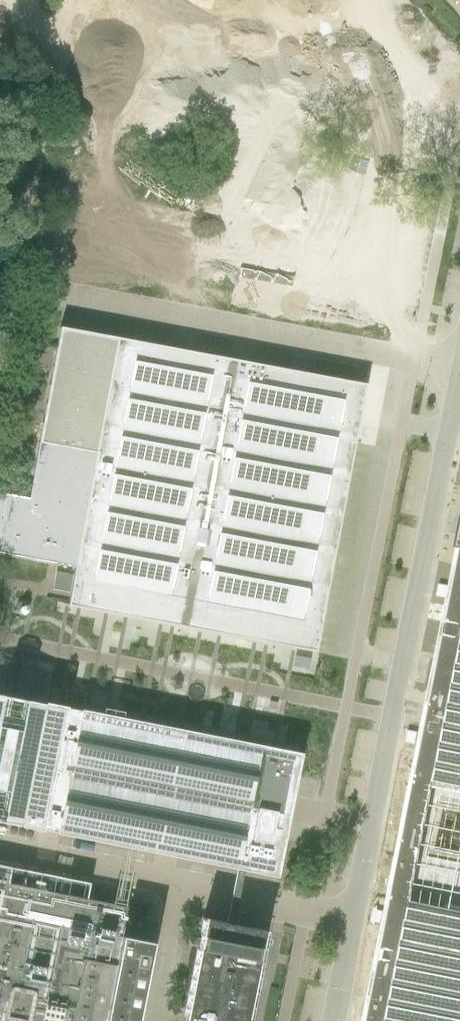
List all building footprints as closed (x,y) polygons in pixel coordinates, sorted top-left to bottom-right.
[(74,567),(67,606),(221,634),(315,652),(327,588),(365,386),(60,328),(59,328),(37,444),(38,444),(28,498),(0,493),(0,553),(74,567)] [(366,1020),(459,1020),(459,548),(366,1020)] [(60,832),(76,835),(236,867),(243,868),(275,874),(285,820),(289,803),(298,755),(102,716),(69,710),(0,696),(0,820),(60,832)] [(387,853),(396,855),(398,844),(389,842),(387,853)] [(152,942),(120,936),(126,907),(85,899),(89,883),(0,865),(0,1020),(136,1020),(152,942)] [(225,923),(232,925),(244,868),(236,867),(225,923)] [(97,893),(105,895),(106,888),(98,886),(97,893)] [(130,892),(129,893),(128,900),(136,901),(138,894),(130,892)] [(142,895),(141,896),(140,902),(148,904),(150,896),(142,895)] [(183,1020),(246,1020),(258,961),(255,961),(255,959),(260,960),(262,951),(257,950),(258,947),(261,948),(264,932),(263,932),(263,931),(265,931),(266,930),(233,923),(232,925),(225,923),(225,922),(202,917),(202,919),(204,919),(204,920),(203,920),(200,936),(203,936),(202,939),(190,937),(189,945),(201,947),(200,950),(197,949),(183,1020)]
